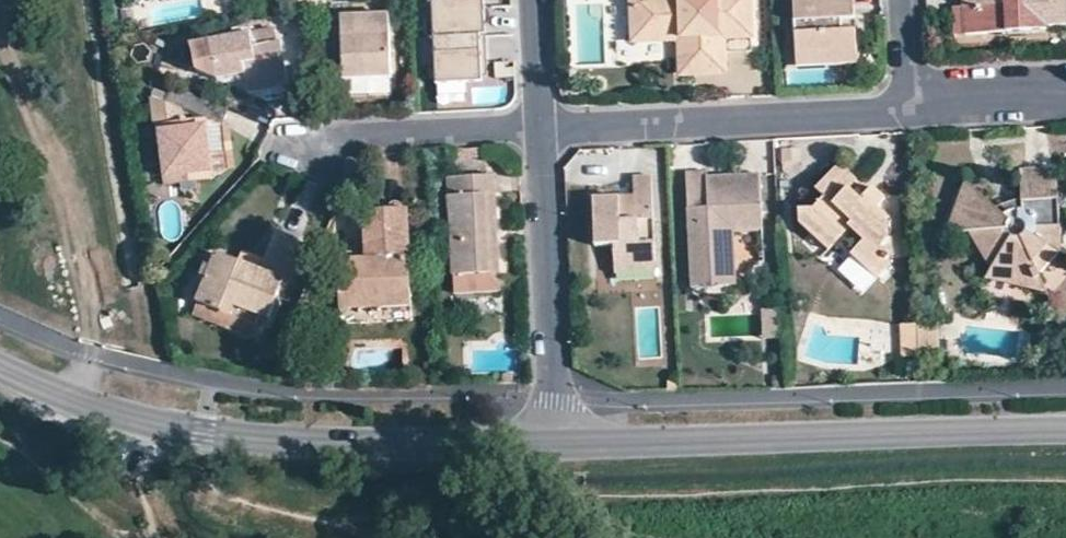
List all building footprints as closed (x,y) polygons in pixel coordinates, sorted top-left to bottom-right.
[(484,34),(482,0),(431,0),(430,0),(432,37),(484,34)] [(633,43),(678,41),(678,53),(680,75),(725,72),(723,40),(752,38),(749,0),(630,0),(633,43)] [(854,31),(835,32),(834,19),(854,19),(853,0),(794,0),(796,65),(856,61),(854,31)] [(962,7),(962,35),(1046,31),(1045,26),(1065,25),(1065,0),(962,0),(962,7)] [(951,35),(962,35),(962,7),(950,8),(951,35)] [(341,17),(344,80),(389,78),(387,15),(341,17)] [(210,40),(217,80),(244,76),(247,93),(288,84),(282,42),(276,42),(274,29),(210,40)] [(484,34),(432,37),(434,79),(481,76),(480,71),(486,70),(484,34)] [(678,41),(633,43),(633,55),(678,53),(678,41)] [(389,78),(344,80),(344,92),(390,89),(389,78)] [(158,125),(184,122),(182,109),(148,99),(152,126),(158,125)] [(203,120),(184,122),(158,125),(166,185),(182,183),(195,181),(211,180),(207,154),(203,120)] [(218,153),(207,154),(211,180),(220,179),(218,153)] [(814,190),(823,197),(831,205),(847,189),(854,180),(838,164),(814,190)] [(1018,173),(1020,201),(1055,199),(1054,170),(1018,173)] [(763,175),(729,177),(729,190),(714,191),(713,178),(713,171),(692,172),(697,290),(736,288),(733,232),(765,230),(763,175)] [(621,221),(620,195),(593,196),(596,245),(614,244),(615,262),(626,272),(647,271),(663,263),(658,175),(639,176),(640,194),(641,208),(635,208),(636,220),(621,221)] [(447,178),(448,197),(494,195),(492,177),(447,178)] [(729,177),(713,178),(714,191),(729,190),(729,177)] [(195,181),(182,183),(183,193),(197,191),(195,181)] [(860,201),(847,189),(831,205),(823,197),(812,210),(798,210),(798,223),(828,250),(847,228),(861,241),(849,256),(875,279),(889,264),(889,254),(880,248),(888,239),(886,216),(877,208),(884,200),(871,188),(860,201)] [(1055,199),(1020,201),(1021,209),(1014,210),(1009,212),(1005,213),(1001,215),(968,188),(961,193),(959,198),(955,207),(952,220),(952,232),(977,232),(977,251),(994,261),(989,271),(1023,279),(1024,283),(1057,250),(1059,225),(1057,224),(1055,199)] [(640,194),(620,195),(621,221),(636,220),(635,208),(641,208),(640,194)] [(494,195),(448,197),(453,276),(498,275),(494,195)] [(367,261),(338,263),(340,310),(410,306),(405,212),(364,213),(367,261)] [(277,230),(265,258),(260,272),(283,282),(300,240),(277,230)] [(243,249),(238,264),(260,272),(265,258),(243,249)] [(198,303),(255,326),(258,318),(267,321),(283,282),(260,272),(238,264),(216,255),(198,303)] [(499,293),(498,275),(453,276),(454,295),(499,293)] [(249,341),(255,326),(198,303),(193,318),(249,341)] [(899,326),(900,356),(932,355),(932,325),(899,326)]
